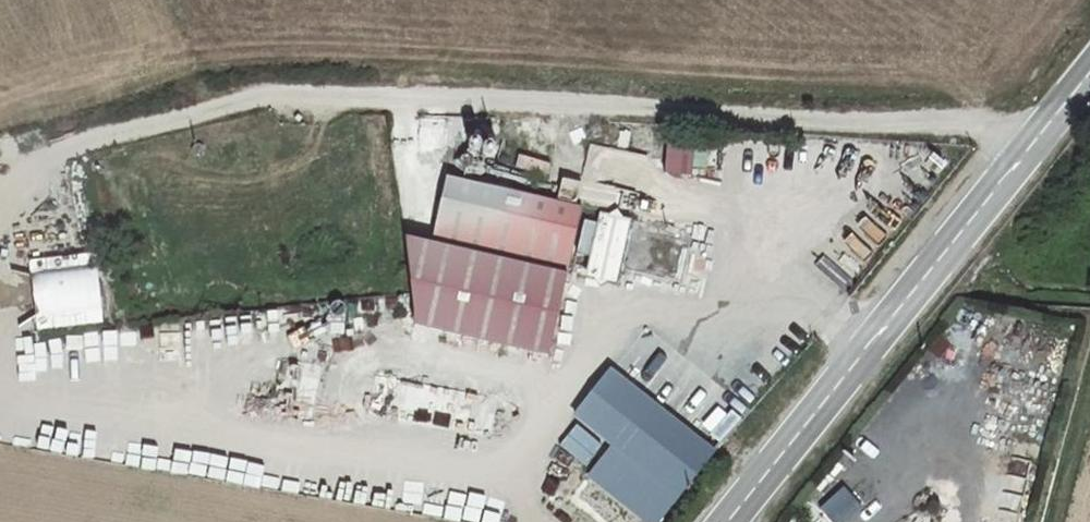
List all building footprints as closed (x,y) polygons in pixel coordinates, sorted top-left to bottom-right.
[(664,174),(694,175),(695,142),(665,141),(664,174)] [(564,179),(560,198),(579,202),(582,182),(564,179)] [(515,207),(434,186),(417,243),(499,267),(515,207)] [(586,276),(616,285),(636,218),(606,209),(586,276)] [(99,253),(31,256),(34,328),(102,325),(99,253)] [(283,358),(272,401),(310,411),(321,367),(283,358)] [(367,415),(491,435),(498,397),(373,376),(367,415)] [(595,388),(555,433),(585,458),(560,487),(604,521),(635,521),(686,462),(595,388)] [(1029,480),(1008,475),(996,521),(1019,521),(1029,480)] [(825,518),(829,521),(844,521),(861,506),(851,495),(825,518)]
